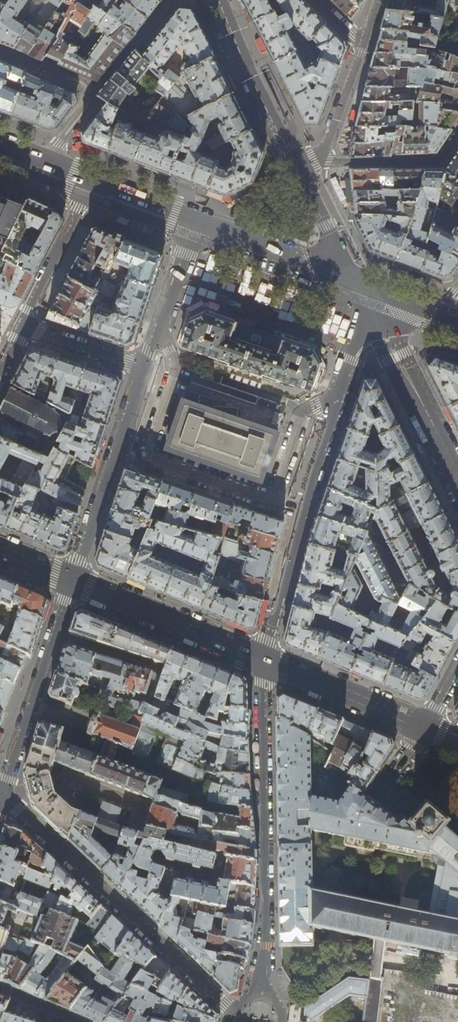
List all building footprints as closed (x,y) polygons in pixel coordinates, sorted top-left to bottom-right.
[(6,5),(5,6),(18,14),(19,13),(27,0),(9,0),(6,5)] [(41,0),(44,2),(33,21),(45,28),(56,11),(63,0),(42,0),(41,0)] [(59,14),(64,7),(69,10),(64,17),(66,18),(61,28),(58,36),(46,54),(49,55),(51,56),(60,60),(72,42),(88,15),(93,5),(97,0),(63,0),(56,11),(59,14)] [(117,0),(97,0),(93,5),(108,13),(117,0)] [(108,13),(135,33),(141,25),(145,21),(153,10),(159,2),(157,0),(125,0),(122,4),(117,0),(108,13)] [(254,21),(277,9),(286,0),(243,0),(254,21)] [(306,44),(326,23),(309,6),(303,0),(286,0),(277,9),(254,21),(260,33),(274,62),(306,44)] [(346,15),(350,19),(351,19),(360,7),(364,0),(331,0),(346,15)] [(424,14),(428,14),(443,17),(448,1),(448,0),(436,0),(434,9),(411,5),(412,0),(390,0),(387,9),(414,12),(417,12),(424,14)] [(108,13),(93,5),(88,15),(72,42),(60,60),(59,63),(58,64),(96,81),(97,80),(104,72),(108,67),(124,47),(113,39),(106,34),(98,28),(108,13)] [(5,6),(2,12),(9,16),(5,22),(0,18),(0,43),(14,48),(32,20),(19,13),(18,14),(5,6)] [(142,56),(151,65),(149,68),(161,79),(153,86),(164,94),(174,82),(190,68),(215,55),(202,29),(192,8),(179,7),(142,56)] [(437,37),(443,17),(428,14),(426,23),(429,23),(429,28),(411,25),(414,12),(387,9),(386,13),(382,28),(409,32),(437,37)] [(59,14),(56,11),(45,28),(44,30),(27,54),(29,54),(42,60),(46,54),(58,36),(61,28),(66,18),(64,17),(59,14)] [(113,39),(124,47),(125,47),(135,35),(136,34),(135,33),(108,13),(98,28),(106,34),(113,24),(120,30),(113,39)] [(44,30),(45,28),(33,21),(32,20),(14,48),(24,52),(27,54),(44,30)] [(333,30),(326,23),(306,44),(313,52),(319,57),(340,66),(341,62),(346,49),(345,41),(333,30)] [(409,32),(382,28),(381,29),(378,40),(407,43),(418,44),(418,41),(407,40),(408,36),(415,39),(417,39),(420,40),(420,45),(434,46),(437,37),(409,32)] [(220,32),(214,35),(217,41),(223,38),(220,32)] [(407,48),(407,43),(378,40),(375,51),(374,53),(415,55),(431,57),(427,66),(441,70),(446,51),(439,50),(438,55),(433,54),(434,49),(433,50),(433,49),(432,52),(426,51),(426,49),(415,48),(407,48)] [(302,58),(313,52),(306,44),(274,62),(284,82),(301,115),(306,124),(314,123),(318,123),(329,94),(331,90),(340,66),(319,57),(317,62),(312,61),(312,64),(307,67),(302,58)] [(107,101),(118,108),(120,103),(126,92),(128,94),(134,87),(132,85),(149,68),(151,65),(142,56),(138,52),(135,49),(119,69),(117,72),(116,71),(98,93),(97,95),(107,101)] [(441,70),(457,74),(457,56),(446,51),(441,70)] [(415,55),(374,53),(374,55),(370,66),(399,68),(399,60),(409,61),(409,63),(412,65),(412,68),(426,69),(427,66),(431,57),(415,55)] [(174,82),(164,94),(157,104),(169,111),(172,109),(182,119),(234,92),(224,72),(215,55),(190,68),(174,82)] [(11,114),(20,92),(12,89),(12,88),(12,86),(8,85),(7,86),(7,87),(3,85),(4,83),(7,84),(8,81),(5,80),(6,78),(8,78),(23,84),(27,73),(0,61),(0,110),(11,114)] [(441,70),(427,66),(426,69),(412,68),(408,68),(405,68),(399,68),(370,66),(368,76),(365,86),(401,87),(420,88),(422,82),(435,84),(436,82),(433,81),(434,79),(439,80),(439,79),(441,70)] [(441,70),(439,79),(455,82),(454,88),(457,89),(457,74),(441,70)] [(31,92),(28,91),(27,93),(21,90),(20,92),(11,114),(25,119),(49,128),(56,126),(58,124),(76,101),(75,97),(74,93),(45,81),(27,73),(23,84),(35,88),(34,91),(37,93),(36,97),(31,94),(31,92)] [(457,112),(457,89),(454,88),(435,84),(422,82),(420,88),(416,102),(420,102),(441,103),(440,109),(457,112)] [(361,100),(399,102),(401,87),(365,86),(362,98),(361,100)] [(182,119),(189,126),(203,139),(203,140),(211,121),(219,116),(222,122),(221,122),(221,123),(220,124),(219,125),(219,126),(220,127),(223,134),(205,142),(213,149),(252,129),(239,102),(234,92),(182,119)] [(399,106),(398,111),(412,111),(413,102),(399,102),(361,100),(361,103),(358,111),(387,112),(392,111),(392,108),(393,105),(399,106)] [(87,143),(101,148),(104,150),(108,151),(116,128),(111,127),(114,122),(118,123),(123,111),(118,108),(107,101),(87,126),(81,134),(83,142),(87,143)] [(418,126),(424,126),(449,129),(457,116),(457,112),(440,109),(441,103),(420,102),(418,126)] [(128,108),(120,103),(118,108),(123,111),(125,112),(128,108)] [(172,109),(169,111),(157,104),(153,109),(149,117),(165,123),(167,123),(169,126),(186,132),(189,126),(182,119),(172,109)] [(120,155),(135,161),(146,133),(148,127),(125,112),(123,111),(118,123),(116,128),(108,151),(120,155)] [(355,123),(355,125),(396,125),(396,121),(412,121),(412,111),(398,111),(398,117),(392,117),(392,114),(395,114),(395,111),(392,111),(387,112),(358,111),(355,123)] [(355,125),(352,140),(393,140),(396,125),(355,125)] [(405,126),(396,125),(393,140),(391,154),(392,154),(402,154),(402,139),(405,126)] [(186,132),(185,136),(170,175),(181,179),(188,181),(207,189),(220,156),(213,149),(210,154),(208,153),(207,156),(198,152),(203,139),(189,126),(186,132)] [(418,126),(405,126),(402,139),(402,154),(415,153),(428,153),(428,142),(425,140),(424,126),(418,126)] [(449,129),(424,126),(425,140),(428,142),(428,153),(437,153),(445,141),(452,129),(449,129)] [(264,152),(262,147),(252,129),(213,149),(220,156),(207,189),(208,189),(223,194),(225,195),(253,183),(255,176),(257,172),(264,152)] [(146,133),(135,161),(139,162),(170,175),(185,136),(167,130),(164,131),(164,133),(160,135),(159,138),(146,133)] [(352,140),(350,156),(364,156),(380,156),(391,156),(391,154),(393,140),(352,140)] [(99,154),(101,148),(87,143),(85,149),(99,154)] [(446,169),(439,196),(450,202),(453,201),(456,196),(457,197),(457,150),(448,165),(446,169)] [(350,170),(353,190),(382,190),(382,188),(380,168),(378,168),(350,168),(350,170)] [(382,168),(380,168),(382,188),(393,188),(393,168),(382,168)] [(409,168),(393,168),(393,188),(420,188),(425,169),(409,168)] [(420,188),(416,201),(412,217),(397,260),(400,262),(422,270),(432,244),(427,242),(436,208),(438,200),(439,196),(446,169),(433,169),(425,169),(420,188)] [(259,177),(255,176),(253,183),(225,195),(223,194),(208,189),(207,193),(226,200),(256,186),(259,177)] [(353,192),(355,202),(385,202),(416,201),(420,188),(393,188),(382,188),(382,190),(353,190),(353,192)] [(3,250),(27,200),(17,196),(0,189),(0,249),(3,250)] [(54,211),(55,209),(41,203),(28,197),(27,200),(3,250),(0,249),(0,256),(4,258),(18,265),(23,253),(30,256),(42,233),(54,211)] [(438,200),(436,208),(446,212),(457,217),(457,218),(457,209),(438,200)] [(356,212),(356,214),(412,217),(416,201),(385,202),(355,202),(356,212)] [(457,217),(450,232),(438,226),(440,219),(444,221),(446,212),(436,208),(427,242),(432,244),(450,253),(457,258),(457,218),(457,217)] [(59,212),(54,211),(42,233),(30,256),(23,253),(18,265),(35,274),(45,255),(63,220),(62,216),(60,213),(59,212)] [(412,217),(356,214),(355,222),(370,250),(393,259),(397,260),(412,217)] [(91,230),(86,238),(105,247),(96,263),(105,268),(109,270),(125,237),(110,232),(98,227),(95,229),(91,230)] [(144,245),(125,237),(109,270),(105,268),(100,278),(116,286),(121,279),(125,280),(126,280),(127,278),(153,286),(157,271),(159,267),(162,257),(161,254),(159,250),(144,245)] [(79,253),(67,275),(95,289),(100,278),(105,268),(96,263),(105,247),(86,238),(79,253)] [(435,275),(444,278),(451,276),(455,270),(457,267),(457,258),(450,253),(432,244),(422,270),(435,275)] [(35,274),(18,265),(4,258),(3,264),(1,264),(0,265),(0,303),(8,306),(12,307),(17,305),(19,304),(35,274)] [(78,330),(89,333),(98,306),(99,304),(101,301),(104,294),(95,289),(67,275),(64,282),(57,295),(51,307),(50,308),(49,309),(49,310),(46,319),(78,330)] [(112,298),(116,286),(100,278),(95,289),(104,294),(101,301),(109,304),(111,297),(112,298)] [(147,303),(153,286),(127,278),(126,280),(125,280),(124,284),(122,285),(116,302),(118,305),(116,309),(117,309),(116,312),(141,321),(147,303)] [(185,323),(188,324),(189,321),(206,312),(213,314),(218,316),(221,309),(214,307),(207,305),(189,314),(185,323)] [(98,306),(89,333),(109,340),(120,343),(127,346),(131,344),(134,343),(137,334),(141,321),(116,312),(98,306)] [(304,346),(284,339),(259,330),(231,320),(218,316),(213,314),(206,312),(189,321),(188,324),(180,346),(229,362),(229,364),(238,367),(237,370),(240,371),(241,368),(249,371),(248,374),(251,375),(252,372),(261,375),(262,374),(312,391),(320,366),(312,348),(310,348),(304,346)] [(52,375),(59,355),(48,351),(36,347),(32,348),(29,349),(17,372),(12,381),(44,398),(50,382),(40,379),(43,373),(52,376),(52,375)] [(66,357),(59,355),(52,375),(54,379),(47,400),(70,412),(86,364),(69,358),(66,357)] [(457,400),(457,364),(435,355),(427,364),(436,383),(447,406),(457,400)] [(71,412),(83,416),(107,424),(112,411),(114,405),(120,385),(121,381),(120,378),(118,374),(105,370),(86,364),(70,412),(71,412)] [(370,377),(364,377),(347,427),(375,436),(401,423),(391,404),(377,376),(371,376),(370,377)] [(17,442),(20,436),(26,439),(26,440),(27,441),(28,440),(34,444),(34,445),(36,446),(36,445),(42,448),(49,436),(51,435),(51,434),(56,431),(57,432),(59,430),(58,429),(60,424),(62,424),(62,422),(61,421),(60,416),(61,415),(60,413),(59,414),(55,410),(55,408),(53,407),(53,408),(47,406),(48,405),(46,404),(45,405),(39,401),(39,400),(37,399),(37,400),(30,396),(31,395),(29,394),(28,395),(22,392),(22,391),(20,390),(20,391),(16,389),(16,388),(10,385),(8,388),(9,389),(4,398),(0,407),(0,435),(17,442)] [(231,416),(183,399),(174,427),(167,447),(261,480),(270,454),(278,432),(231,416)] [(447,406),(454,419),(457,427),(457,400),(447,406)] [(104,435),(107,424),(83,416),(80,425),(67,421),(53,447),(68,454),(76,457),(93,467),(97,455),(104,435)] [(401,423),(375,436),(376,447),(383,443),(384,446),(383,447),(383,448),(383,449),(376,453),(377,471),(377,472),(415,452),(408,438),(401,423)] [(375,436),(347,427),(341,445),(336,458),(377,471),(375,436)] [(4,491),(8,492),(18,496),(26,483),(41,454),(17,442),(0,435),(0,469),(10,452),(14,454),(13,455),(14,457),(18,459),(20,459),(21,457),(23,459),(10,481),(0,477),(0,489),(4,491)] [(48,456),(41,454),(26,483),(39,488),(43,495),(49,503),(78,513),(79,510),(86,489),(64,479),(76,457),(68,454),(53,447),(48,456)] [(393,500),(397,497),(430,481),(421,463),(415,452),(377,472),(378,497),(378,504),(378,508),(393,500)] [(378,497),(377,472),(377,471),(336,458),(332,472),(327,486),(368,503),(370,499),(371,499),(372,499),(373,499),(374,498),(375,497),(378,497)] [(157,498),(163,480),(140,472),(138,471),(125,467),(120,482),(119,485),(157,498)] [(163,480),(157,498),(150,518),(152,519),(191,529),(212,534),(217,518),(228,522),(229,520),(234,504),(198,492),(196,491),(170,482),(163,480)] [(393,500),(378,508),(375,513),(373,518),(377,520),(388,542),(399,536),(399,535),(408,530),(421,523),(445,511),(436,494),(430,481),(397,497),(399,501),(404,499),(407,504),(411,502),(414,508),(401,515),(393,500)] [(23,533),(34,538),(44,514),(45,511),(49,503),(43,495),(40,503),(33,500),(39,488),(26,483),(18,496),(19,497),(6,527),(23,533)] [(150,518),(157,498),(119,485),(113,504),(112,507),(126,512),(150,518)] [(321,503),(317,515),(363,529),(371,511),(375,513),(378,508),(372,505),(368,503),(327,486),(321,503)] [(6,527),(19,497),(18,496),(8,492),(7,495),(11,496),(8,503),(5,502),(5,501),(5,500),(4,500),(3,499),(2,500),(1,499),(4,491),(0,489),(0,524),(6,527)] [(44,514),(34,538),(50,545),(61,549),(64,547),(68,546),(73,530),(78,513),(49,503),(45,511),(48,512),(49,510),(56,513),(55,514),(56,516),(52,515),(51,517),(44,514)] [(234,504),(229,520),(242,525),(280,536),(284,521),(271,517),(267,515),(252,510),(234,504)] [(143,541),(152,519),(150,518),(126,512),(112,507),(111,511),(109,514),(105,528),(132,537),(135,538),(140,540),(143,541)] [(421,523),(431,542),(428,543),(429,546),(428,547),(429,549),(430,549),(431,550),(434,548),(437,553),(457,542),(457,537),(454,529),(445,511),(421,523)] [(363,529),(317,515),(316,519),(312,532),(309,542),(357,555),(368,531),(363,529)] [(217,518),(212,534),(222,536),(225,537),(233,540),(234,537),(225,534),(228,524),(230,524),(232,529),(241,532),(239,541),(276,551),(276,549),(280,536),(242,525),(229,520),(228,522),(217,518)] [(141,547),(128,577),(151,587),(165,592),(191,529),(152,519),(143,541),(142,544),(141,547)] [(437,553),(440,561),(427,567),(424,560),(402,571),(406,578),(394,584),(370,538),(376,535),(370,524),(368,531),(357,555),(340,593),(337,602),(352,610),(363,585),(356,570),(361,569),(375,599),(378,600),(379,600),(382,594),(397,603),(410,583),(419,588),(428,593),(433,596),(442,579),(441,576),(457,567),(457,542),(437,553)] [(97,561),(98,565),(110,570),(113,571),(128,577),(141,547),(136,545),(135,547),(131,546),(131,545),(131,544),(130,544),(130,543),(131,541),(132,541),(133,540),(134,540),(134,539),(135,538),(132,537),(105,528),(98,550),(95,558),(97,561)] [(222,536),(212,534),(191,529),(165,592),(178,598),(201,608),(211,584),(212,579),(220,555),(220,554),(216,552),(222,536)] [(424,560),(408,530),(399,535),(399,536),(388,542),(402,571),(424,560)] [(220,554),(220,555),(232,559),(246,562),(244,567),(243,572),(268,579),(272,565),(276,551),(239,541),(233,540),(225,537),(220,554)] [(340,593),(357,555),(309,542),(303,564),(298,582),(340,593)] [(441,576),(442,579),(433,596),(437,599),(457,611),(457,567),(441,576)] [(219,587),(223,588),(263,599),(264,597),(268,579),(243,572),(242,575),(236,573),(236,574),(231,573),(228,584),(212,579),(211,584),(219,587)] [(1,604),(11,608),(11,607),(20,586),(1,578),(0,578),(0,606),(1,604)] [(331,615),(337,602),(340,593),(298,582),(293,603),(293,604),(284,637),(287,644),(299,649),(318,656),(328,631),(315,627),(317,618),(314,617),(315,611),(331,615)] [(368,618),(371,620),(360,648),(358,653),(350,670),(366,676),(383,683),(398,647),(408,635),(420,621),(424,616),(420,613),(422,609),(427,611),(437,599),(433,596),(428,593),(425,597),(416,593),(419,588),(410,583),(397,603),(382,594),(379,600),(383,602),(377,614),(372,611),(368,618)] [(225,617),(250,628),(256,624),(259,615),(263,599),(223,588),(222,590),(230,594),(230,597),(218,591),(219,587),(211,584),(201,608),(225,617)] [(25,589),(45,597),(44,592),(27,585),(25,589)] [(45,597),(25,589),(23,587),(20,586),(11,607),(13,608),(14,606),(18,608),(16,612),(43,621),(46,611),(48,604),(45,597)] [(420,621),(456,640),(457,637),(457,611),(437,599),(427,611),(424,616),(420,621)] [(337,602),(331,615),(330,616),(334,618),(328,631),(318,656),(333,663),(350,670),(358,653),(354,651),(356,646),(360,648),(371,620),(368,618),(352,610),(337,602)] [(12,635),(8,646),(27,656),(30,658),(36,640),(37,638),(43,621),(16,612),(14,612),(10,623),(16,625),(13,635),(12,635)] [(110,647),(118,627),(105,622),(101,620),(83,612),(76,616),(75,619),(70,634),(80,638),(95,642),(110,647)] [(412,663),(437,676),(454,644),(456,640),(420,621),(408,635),(419,641),(411,650),(417,652),(412,663)] [(119,628),(136,635),(138,631),(121,624),(119,628)] [(167,666),(173,650),(167,648),(149,640),(136,635),(119,628),(118,627),(110,647),(132,655),(157,662),(159,663),(162,664),(167,666)] [(399,690),(419,698),(426,696),(430,688),(437,676),(412,663),(417,652),(411,650),(419,641),(408,635),(398,647),(383,683),(399,690)] [(0,643),(0,649),(3,651),(2,653),(4,654),(3,657),(0,656),(0,661),(20,671),(26,657),(27,656),(8,646),(3,644),(0,643)] [(90,686),(101,690),(107,693),(112,680),(103,677),(103,674),(92,671),(96,655),(70,647),(65,649),(58,671),(57,674),(62,677),(82,684),(90,686)] [(162,676),(152,709),(164,714),(168,704),(169,704),(189,657),(177,652),(175,651),(173,650),(167,666),(162,676)] [(125,692),(128,682),(122,680),(126,665),(111,660),(96,655),(92,671),(103,674),(103,677),(112,680),(107,693),(101,690),(99,694),(98,696),(105,699),(102,703),(128,714),(144,720),(145,717),(139,714),(142,706),(130,702),(127,704),(111,698),(115,691),(125,694),(125,692)] [(189,657),(169,704),(177,707),(182,709),(185,711),(204,663),(202,662),(189,657)] [(14,686),(15,683),(19,673),(20,671),(0,661),(0,679),(14,686)] [(209,694),(220,670),(219,669),(210,665),(207,664),(204,663),(185,711),(200,717),(208,699),(205,698),(207,693),(209,694)] [(146,696),(153,673),(140,669),(126,665),(122,680),(128,682),(125,692),(134,695),(135,692),(146,696)] [(206,719),(217,722),(218,712),(223,714),(224,710),(225,704),(227,697),(228,694),(236,676),(233,675),(220,670),(209,694),(208,699),(200,717),(206,719)] [(184,775),(184,774),(187,765),(178,761),(189,736),(184,734),(176,730),(177,726),(179,721),(164,714),(152,709),(162,676),(158,675),(154,673),(153,673),(146,696),(142,706),(139,714),(145,717),(144,720),(132,751),(133,751),(132,754),(144,759),(147,757),(158,732),(167,736),(157,762),(159,765),(184,775)] [(81,686),(82,684),(62,677),(57,674),(53,686),(50,695),(52,698),(73,705),(75,697),(77,698),(79,696),(82,697),(83,693),(80,692),(80,691),(79,690),(79,688),(81,686)] [(225,704),(224,710),(248,712),(248,709),(247,685),(243,679),(236,676),(228,694),(231,697),(231,700),(231,705),(225,704)] [(3,714),(12,691),(14,686),(0,679),(0,713),(3,714)] [(301,729),(310,733),(319,711),(307,706),(283,696),(277,700),(278,708),(278,711),(278,719),(292,726),(291,729),(299,733),(301,729)] [(209,733),(249,741),(249,729),(249,727),(223,725),(217,722),(216,728),(204,724),(206,719),(200,717),(185,711),(182,709),(181,712),(176,710),(177,707),(169,704),(168,704),(164,714),(179,721),(188,723),(188,724),(209,733)] [(223,725),(249,727),(250,714),(250,713),(248,712),(224,710),(223,714),(218,712),(217,722),(223,725)] [(329,751),(332,745),(337,735),(337,734),(343,720),(340,719),(319,711),(310,733),(309,734),(307,738),(309,739),(322,747),(324,743),(328,744),(326,749),(329,751)] [(90,734),(107,741),(124,748),(132,751),(144,720),(128,714),(127,717),(130,719),(131,717),(134,719),(131,727),(97,714),(96,715),(95,715),(95,716),(96,717),(96,719),(95,719),(95,720),(96,721),(96,722),(96,723),(96,725),(95,727),(93,728),(92,728),(91,729),(91,730),(90,731),(89,731),(89,732),(89,733),(90,734)] [(280,854),(280,870),(281,915),(281,936),(281,947),(313,946),(312,931),(312,892),(311,831),(310,793),(310,769),(324,768),(328,762),(331,756),(310,757),(309,739),(307,738),(304,736),(299,733),(291,729),(292,726),(278,719),(278,746),(279,771),(279,815),(280,854)] [(341,769),(342,766),(349,754),(353,743),(360,727),(358,727),(343,720),(337,734),(337,735),(332,745),(336,746),(334,753),(331,756),(328,762),(341,769)] [(236,754),(249,755),(249,753),(249,741),(209,733),(188,724),(188,723),(179,721),(177,726),(185,728),(184,734),(189,736),(206,743),(207,740),(219,743),(218,746),(221,747),(221,750),(236,754)] [(53,784),(50,775),(54,763),(92,777),(100,758),(61,743),(61,740),(64,731),(44,724),(40,726),(30,758),(24,774),(27,784),(29,791),(31,798),(33,808),(39,814),(68,841),(80,813),(86,796),(82,794),(75,813),(55,794),(53,784)] [(342,766),(352,772),(353,770),(355,771),(359,763),(366,752),(367,751),(373,733),(362,728),(360,727),(353,743),(349,754),(342,766)] [(366,752),(359,763),(377,775),(384,765),(394,749),(392,741),(387,739),(373,733),(367,751),(366,752)] [(206,743),(189,736),(178,761),(187,765),(213,775),(250,777),(249,766),(249,755),(236,754),(221,750),(206,743)] [(100,758),(92,777),(100,780),(147,799),(154,802),(156,799),(195,810),(196,806),(185,804),(186,798),(160,789),(163,782),(112,763),(114,758),(119,761),(124,748),(107,741),(100,758)] [(348,785),(352,788),(364,796),(370,786),(377,775),(359,763),(355,771),(353,770),(352,772),(349,776),(353,779),(348,785)] [(223,787),(251,793),(250,779),(250,777),(213,775),(187,765),(184,774),(194,778),(211,783),(223,787)] [(220,805),(220,804),(223,787),(211,783),(207,799),(209,802),(220,805)] [(241,808),(253,810),(251,795),(251,793),(223,787),(220,804),(241,808)] [(424,787),(416,796),(421,800),(429,791),(424,787)] [(310,793),(311,831),(346,838),(345,844),(432,861),(433,852),(408,830),(426,808),(404,788),(385,812),(380,809),(380,808),(374,804),(369,800),(368,800),(363,796),(364,796),(352,788),(344,799),(310,793)] [(225,847),(225,841),(236,842),(238,844),(238,849),(256,852),(256,851),(255,832),(238,830),(238,836),(214,834),(215,815),(214,815),(195,810),(156,799),(154,802),(146,829),(167,834),(183,838),(225,847)] [(98,869),(102,872),(114,858),(95,841),(99,832),(121,839),(124,829),(115,826),(121,810),(103,802),(96,820),(80,813),(68,841),(74,846),(98,869)] [(446,829),(450,826),(427,807),(426,808),(408,830),(433,852),(457,873),(457,839),(446,829)] [(238,830),(255,832),(253,817),(253,810),(241,808),(239,819),(215,814),(214,815),(215,815),(214,834),(238,836),(238,830)] [(17,854),(14,863),(23,867),(28,849),(33,852),(36,844),(31,840),(15,824),(6,827),(4,827),(0,842),(0,849),(17,854)] [(121,839),(114,858),(102,872),(118,887),(120,889),(130,873),(133,866),(140,850),(134,848),(139,833),(124,829),(121,839)] [(173,886),(173,889),(171,898),(189,901),(194,903),(254,912),(255,900),(255,897),(256,875),(256,865),(256,862),(256,858),(256,852),(238,849),(225,847),(183,838),(181,848),(165,844),(167,834),(146,829),(144,835),(139,833),(134,848),(140,850),(133,866),(137,870),(148,874),(150,876),(149,878),(161,882),(168,884),(173,886)] [(41,874),(43,868),(48,856),(38,847),(36,844),(33,852),(28,868),(29,869),(41,874)] [(18,910),(30,914),(37,917),(41,918),(42,919),(46,909),(42,907),(45,901),(37,898),(36,900),(22,894),(21,896),(15,894),(16,892),(15,891),(16,890),(16,887),(17,886),(17,885),(16,884),(15,884),(17,877),(16,877),(18,872),(20,873),(20,875),(23,876),(22,879),(36,884),(36,886),(49,891),(52,885),(54,879),(46,876),(41,874),(29,869),(28,868),(23,867),(14,863),(17,854),(0,849),(0,903),(9,906),(18,910)] [(433,852),(432,861),(438,866),(429,916),(417,913),(419,905),(402,901),(400,910),(312,892),(312,931),(314,931),(315,928),(381,942),(457,957),(457,873),(433,852)] [(54,879),(52,885),(56,887),(54,889),(58,891),(58,893),(63,896),(71,878),(66,873),(53,860),(48,856),(43,868),(48,871),(46,876),(54,879)] [(156,896),(161,882),(149,878),(130,873),(120,889),(142,911),(143,912),(159,927),(166,910),(169,911),(171,904),(169,903),(169,902),(156,896)] [(85,925),(87,926),(102,906),(87,893),(71,878),(63,896),(62,899),(56,913),(70,919),(75,905),(77,906),(76,907),(76,908),(76,909),(76,910),(76,911),(77,912),(78,912),(79,912),(81,912),(82,911),(90,918),(85,925)] [(48,893),(45,901),(42,907),(46,909),(56,913),(62,899),(48,893)] [(159,927),(166,933),(177,943),(181,929),(186,912),(188,906),(189,901),(171,898),(169,902),(169,903),(171,904),(169,911),(166,910),(159,927)] [(10,933),(13,924),(5,921),(7,915),(15,918),(18,910),(9,906),(0,903),(0,930),(10,933)] [(186,912),(253,925),(254,924),(254,912),(194,903),(194,907),(188,906),(186,912)] [(87,926),(101,931),(113,916),(107,911),(102,906),(87,926)] [(75,963),(77,961),(86,950),(70,943),(79,922),(70,919),(56,913),(46,909),(42,919),(41,918),(32,942),(37,944),(41,945),(51,949),(57,953),(59,954),(75,963)] [(209,936),(250,946),(251,944),(253,925),(186,912),(181,929),(209,936)] [(95,979),(104,969),(110,961),(113,958),(115,955),(124,944),(124,943),(130,933),(119,922),(113,916),(101,931),(86,950),(77,961),(90,971),(83,980),(90,985),(95,979)] [(197,962),(201,965),(204,952),(209,936),(181,929),(177,943),(197,962)] [(2,956),(5,949),(16,952),(17,950),(26,940),(10,933),(0,930),(0,955),(2,956)] [(95,979),(112,990),(119,994),(124,997),(130,987),(131,987),(142,972),(152,959),(156,957),(143,945),(130,933),(124,943),(124,944),(115,955),(121,959),(111,974),(104,969),(95,979)] [(245,961),(247,961),(250,948),(250,946),(209,936),(204,952),(220,956),(230,956),(245,961)] [(30,956),(37,944),(32,942),(26,940),(17,950),(30,956)] [(19,990),(51,949),(41,945),(30,967),(17,961),(15,957),(12,955),(8,959),(11,960),(1,983),(3,984),(19,990)] [(67,974),(75,963),(59,954),(56,959),(61,962),(47,981),(40,975),(57,953),(51,949),(19,990),(27,993),(33,996),(46,1001),(67,974)] [(219,963),(220,956),(204,952),(201,965),(202,967),(211,975),(213,964),(218,965),(219,963)] [(229,965),(244,971),(246,964),(247,961),(245,961),(230,956),(220,956),(219,963),(229,965)] [(177,1008),(178,1008),(189,988),(177,977),(162,963),(156,957),(152,959),(142,972),(131,987),(130,987),(148,995),(156,998),(170,1005),(177,1008)] [(11,960),(8,959),(6,958),(4,964),(2,963),(2,962),(2,960),(0,959),(0,983),(1,983),(11,960)] [(239,978),(244,971),(229,965),(219,963),(218,965),(213,964),(211,975),(213,977),(216,980),(230,993),(237,991),(238,983),(239,978)] [(70,1012),(87,989),(67,974),(46,1001),(59,1007),(70,1012)] [(383,980),(384,980),(384,977),(382,977),(382,978),(381,978),(381,977),(379,977),(379,978),(376,978),(372,977),(372,976),(370,976),(370,977),(368,977),(368,981),(349,978),(306,1007),(305,1008),(304,1015),(304,1021),(313,1021),(349,997),(366,998),(363,1021),(378,1021),(383,980)] [(124,997),(119,994),(112,1003),(103,999),(100,1004),(88,998),(94,991),(106,999),(112,990),(95,979),(90,985),(87,989),(70,1012),(82,1017),(93,1021),(106,1021),(124,997)] [(135,1017),(142,1006),(148,995),(130,987),(124,997),(106,1021),(133,1021),(135,1017)] [(178,1008),(215,1021),(216,1020),(219,1017),(203,1002),(189,988),(178,1008)] [(1,1021),(5,1013),(9,1000),(10,999),(0,995),(0,1021),(1,1021)] [(153,1014),(156,998),(148,995),(142,1006),(135,1017),(133,1021),(152,1021),(153,1014)] [(156,998),(153,1014),(167,1017),(170,1005),(156,998)] [(215,1021),(178,1008),(177,1008),(176,1011),(171,1010),(170,1014),(175,1015),(174,1018),(173,1021),(215,1021)] [(16,1017),(5,1013),(1,1021),(33,1021),(16,1017)]
